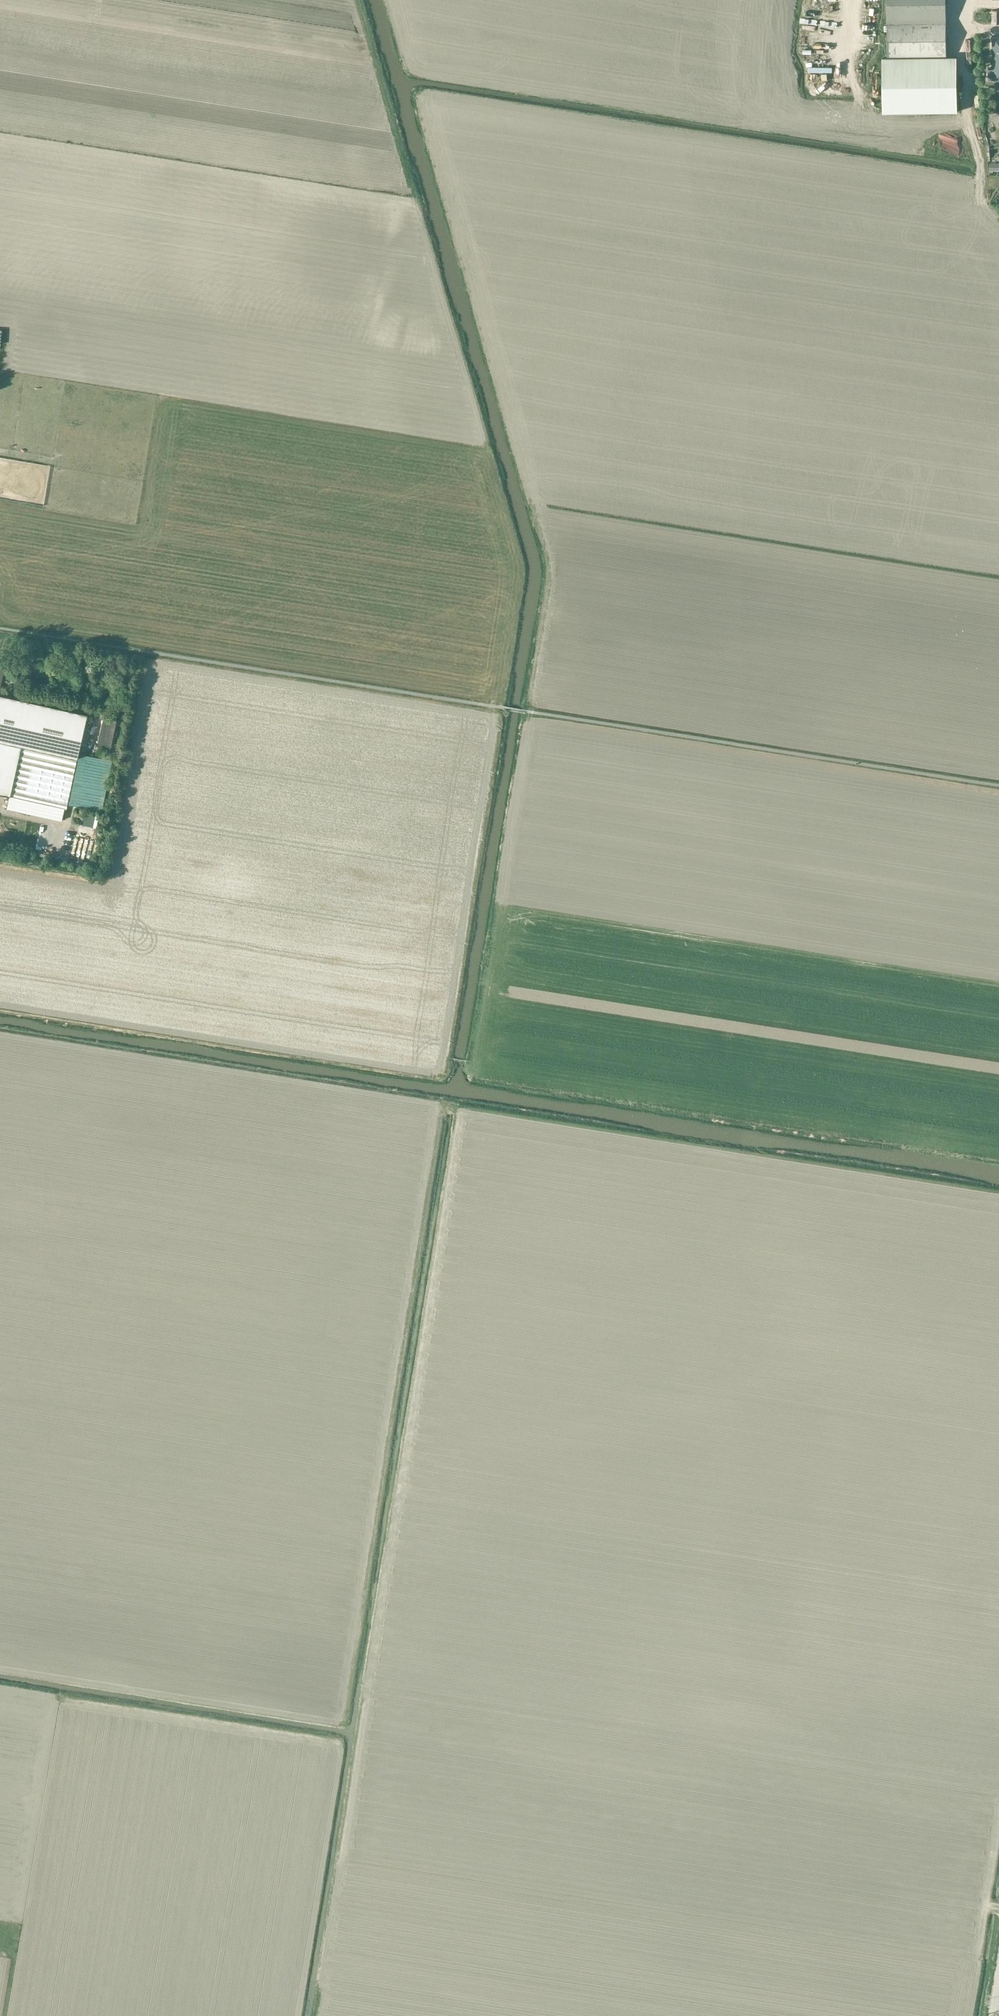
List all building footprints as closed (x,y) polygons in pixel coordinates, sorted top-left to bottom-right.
[(946,23),(946,0),(887,0),(887,56),(947,55),(946,23)] [(957,56),(883,57),(883,112),(957,112),(957,56)] [(66,809),(88,713),(0,694),(0,794),(66,809)] [(103,717),(102,724),(115,727),(116,720),(103,717)] [(102,724),(100,730),(114,733),(115,727),(102,724)] [(100,730),(99,737),(112,740),(114,733),(100,730)] [(99,737),(97,743),(111,746),(112,740),(99,737)] [(42,848),(39,856),(46,858),(48,850),(42,848)]
